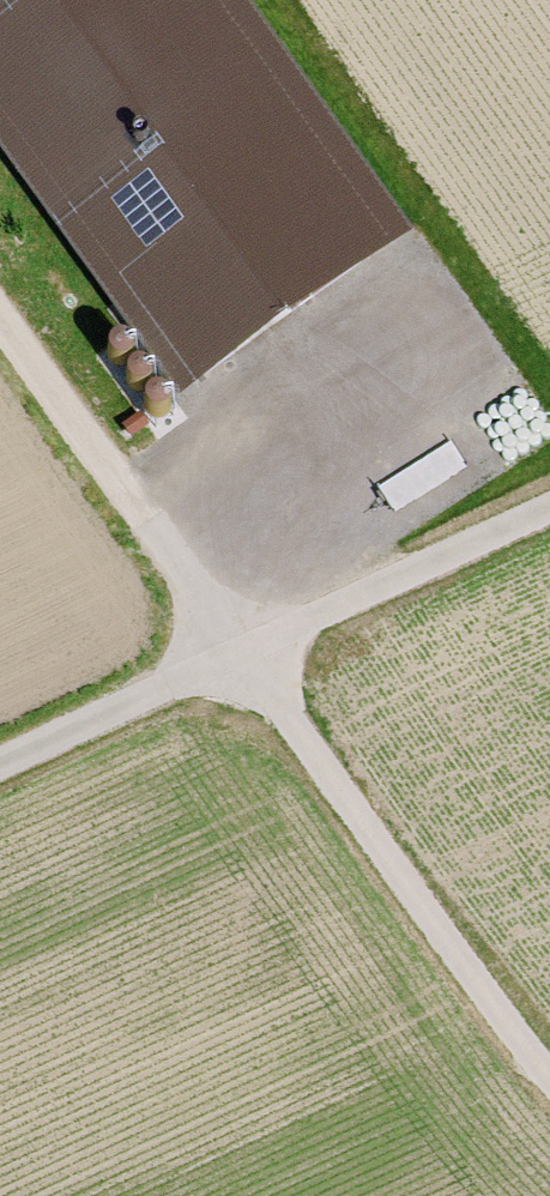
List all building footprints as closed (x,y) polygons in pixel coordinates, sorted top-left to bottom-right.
[(178,389),(401,230),(235,0),(0,0),(0,142),(178,389)]
